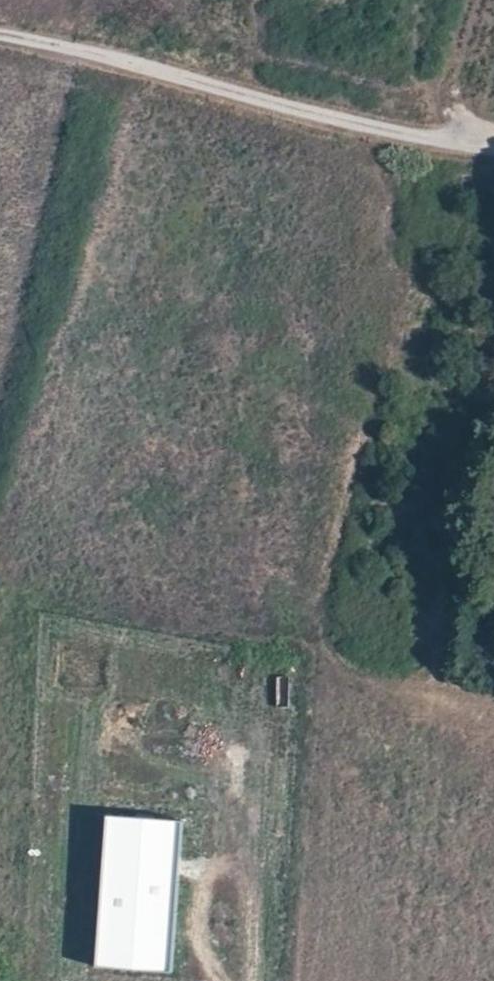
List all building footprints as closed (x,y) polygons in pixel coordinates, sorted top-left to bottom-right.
[(111,816),(100,966),(171,971),(182,822),(111,816)]
